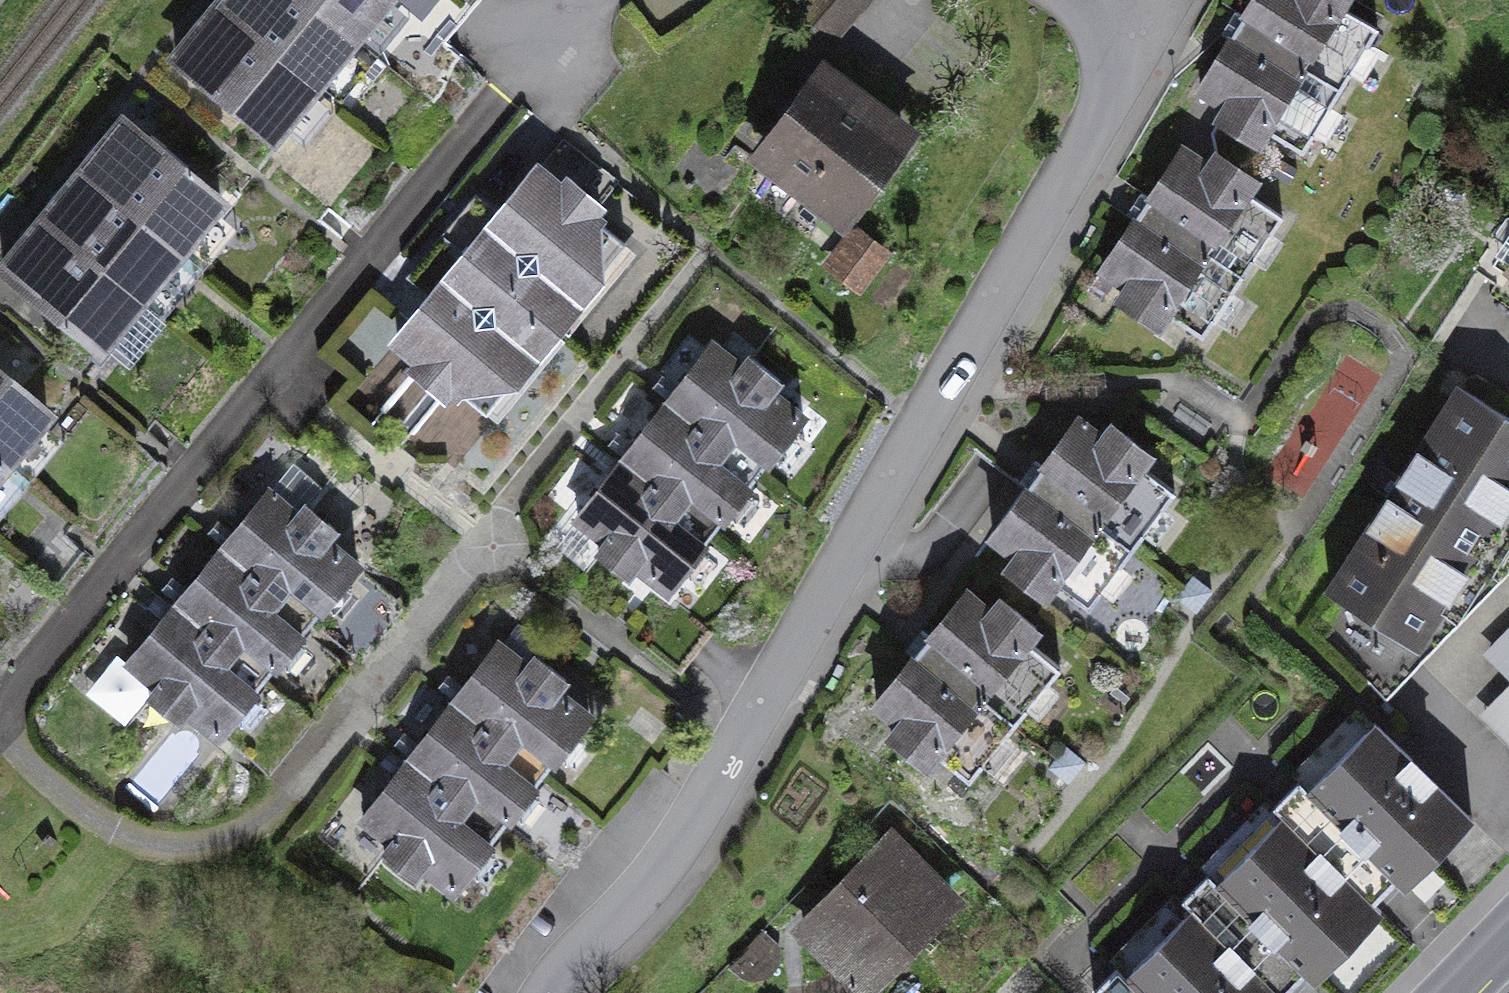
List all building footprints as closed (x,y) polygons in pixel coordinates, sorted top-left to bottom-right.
[(352,34),(309,0),(217,0),(215,3),(313,82),(352,34)] [(380,0),(309,0),(352,34),(380,0)] [(787,7),(829,44),(868,0),(793,0),(787,7)] [(1239,30),(1339,92),(1380,27),(1338,0),(1258,0),(1239,30)] [(273,130),(313,82),(215,3),(176,51),(273,130)] [(1239,30),(1198,96),(1298,158),(1339,92),(1239,30)] [(923,127),(824,51),(747,150),(846,227),(923,127)] [(181,246),(220,198),(122,120),(84,169),(181,246)] [(1182,140),(1137,207),(1243,277),(1253,262),(1267,272),(1286,243),(1273,234),(1286,215),(1255,194),(1268,175),(1216,140),(1205,156),(1182,140)] [(548,163),(499,224),(593,300),(642,240),(548,163)] [(142,295),(181,246),(84,169),(45,217),(142,295)] [(1137,207),(1095,270),(1119,286),(1111,297),(1160,330),(1169,316),(1202,337),(1214,319),(1228,329),(1246,302),(1232,293),(1243,277),(1137,207)] [(103,343),(142,295),(45,217),(6,266),(103,343)] [(499,224),(450,284),(543,360),(593,300),(499,224)] [(890,251),(856,224),(823,266),(856,292),(890,251)] [(450,284),(401,344),(494,420),(543,360),(450,284)] [(708,345),(665,401),(759,474),(803,418),(708,345)] [(44,409),(0,374),(0,453),(5,457),(44,409)] [(1460,379),(1326,582),(1349,599),(1327,634),(1384,695),(1508,571),(1508,411),(1460,379)] [(665,401),(621,457),(716,530),(759,474),(665,401)] [(1077,407),(1030,471),(1133,546),(1143,531),(1157,541),(1177,513),(1165,504),(1178,485),(1148,463),(1162,444),(1112,408),(1100,423),(1077,407)] [(1323,435),(1311,428),(1304,439),(1310,443),(1316,446),(1323,435)] [(621,457),(578,514),(673,586),(716,530),(621,457)] [(1030,471),(985,533),(1009,550),(1001,561),(1048,595),(1058,581),(1090,604),(1103,587),(1116,596),(1135,571),(1122,561),(1133,546),(1030,471)] [(280,492),(231,550),(320,624),(369,566),(280,492)] [(231,550),(182,607),(271,682),(320,624),(231,550)] [(968,580),(917,642),(1015,722),(1026,709),(1039,719),(1061,692),(1049,682),(1064,664),(1035,641),(1050,623),(1002,583),(990,598),(968,580)] [(182,607),(134,665),(223,740),(271,682),(182,607)] [(1487,652),(1508,674),(1508,630),(1487,652)] [(503,642),(459,702),(555,773),(599,713),(503,642)] [(917,642),(868,700),(891,719),(882,729),(927,766),(938,753),(968,778),(982,762),(995,772),(1015,747),(1002,737),(1015,722),(917,642)] [(1480,714),(1508,742),(1508,685),(1480,714)] [(459,702),(415,762),(510,832),(555,773),(459,702)] [(1476,813),(1375,714),(1306,784),(1407,883),(1476,813)] [(415,762),(371,822),(466,892),(510,832),(415,762)] [(1381,910),(1280,813),(1215,881),(1316,978),(1381,910)] [(964,900),(892,825),(795,918),(866,992),(964,900)] [(1193,908),(1127,974),(1146,992),(1278,992),(1193,908)]
